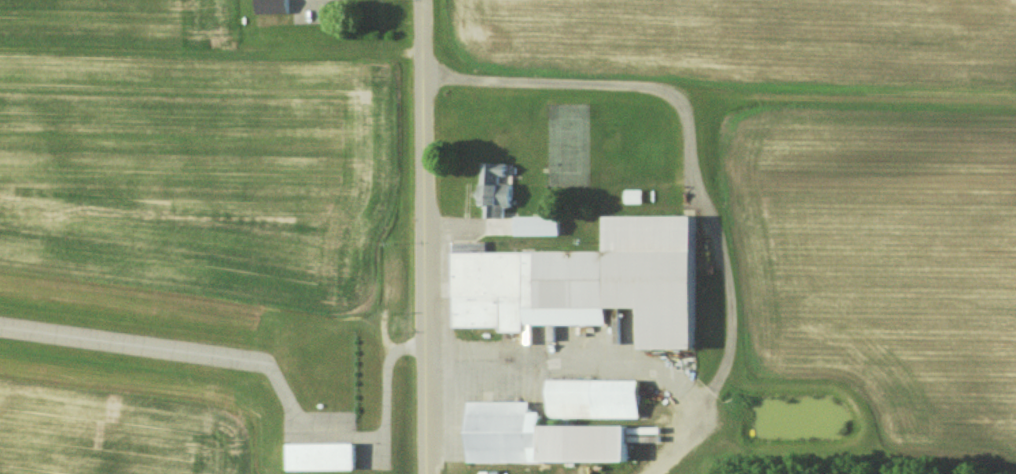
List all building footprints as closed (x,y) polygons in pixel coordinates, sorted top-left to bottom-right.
[(292,13),(292,0),(259,0),(260,13),(292,13)] [(486,217),(507,218),(507,206),(515,206),(516,183),(503,183),(503,175),(511,175),(512,163),(484,162),(482,205),(487,205),(486,217)] [(627,203),(645,202),(644,189),(627,189),(627,203)] [(703,214),(614,215),(614,251),(488,251),(488,241),(456,241),(456,327),(504,327),(504,330),(534,330),(534,324),(613,324),(613,307),(650,306),(650,348),(704,348),(703,214)] [(563,235),(564,217),(518,216),(518,234),(563,235)] [(644,418),(645,380),(553,379),(552,417),(644,418)] [(547,425),(547,412),(534,412),(534,401),(474,401),(474,462),(636,460),(636,424),(547,425)] [(294,469),(361,470),(361,443),(294,443),(294,469)]
